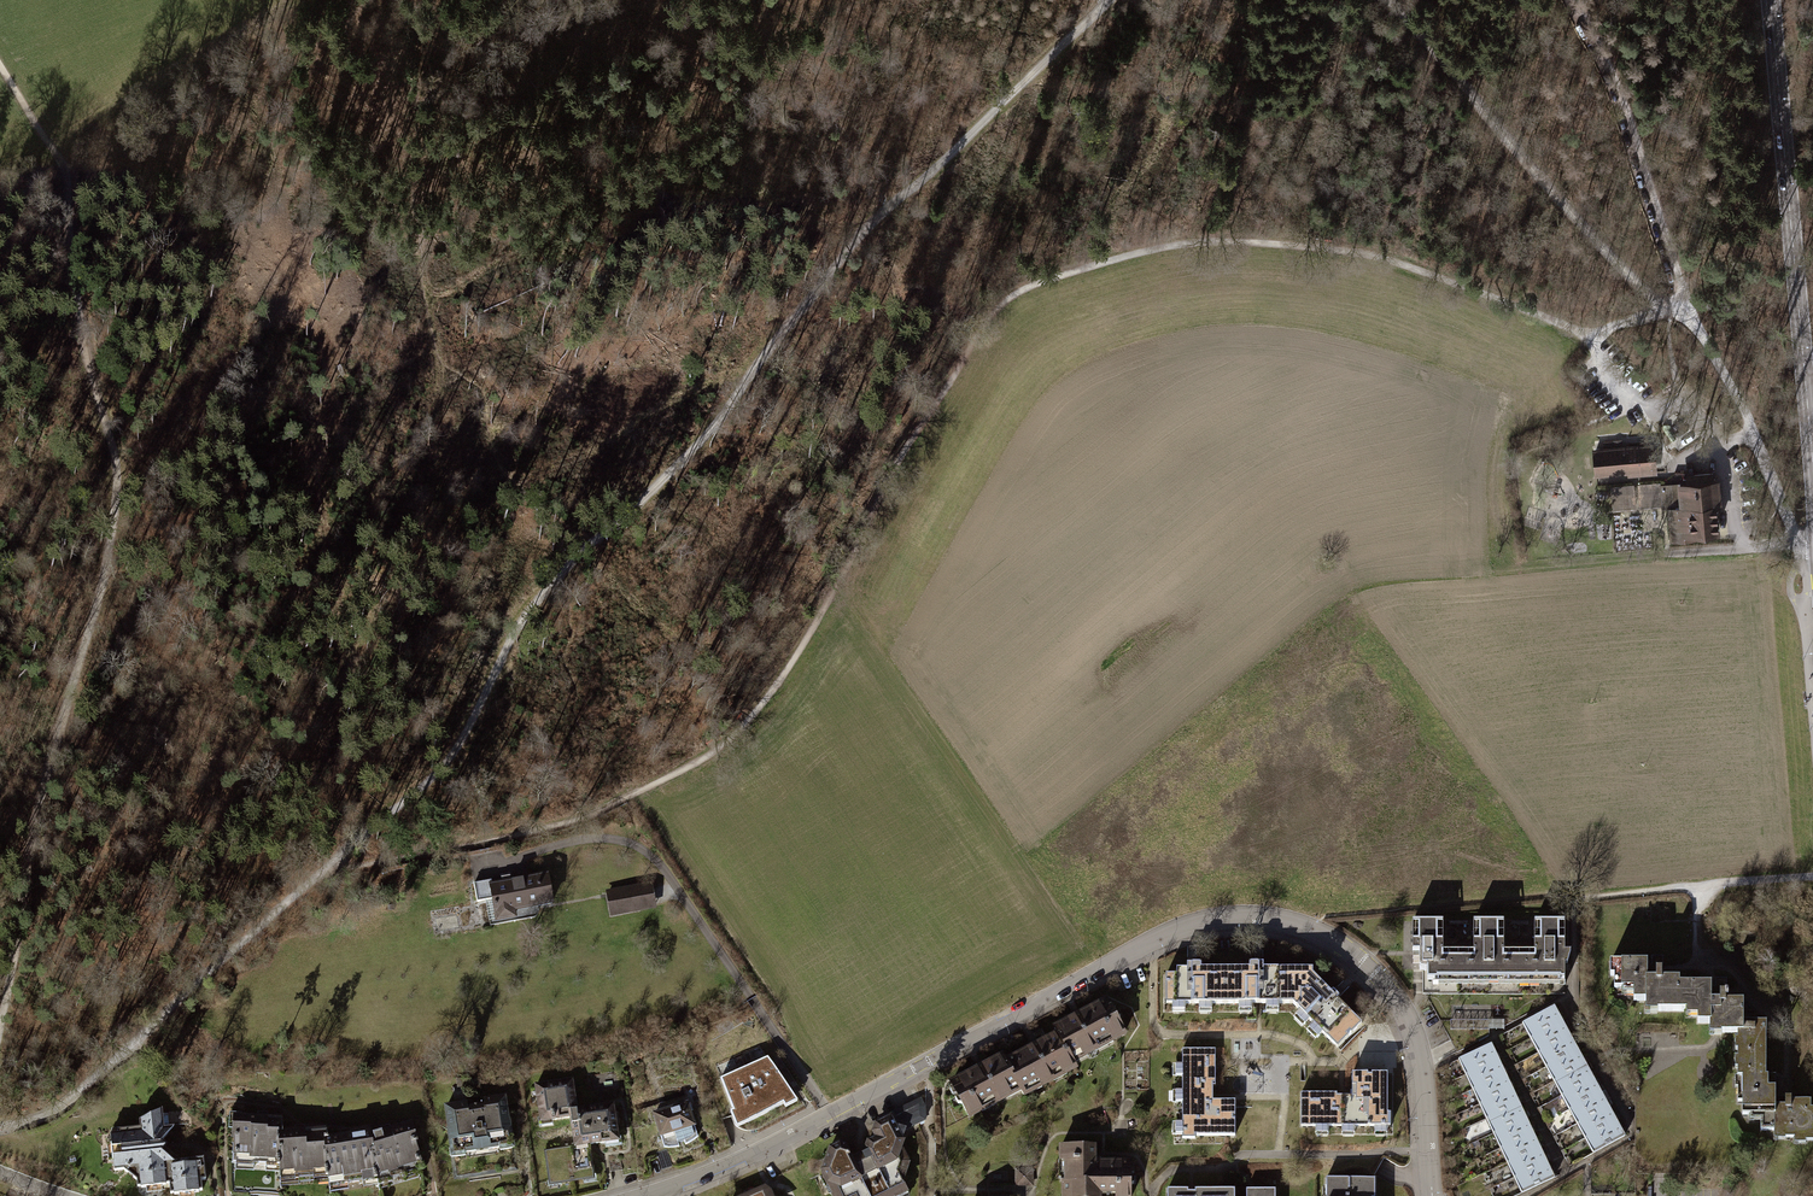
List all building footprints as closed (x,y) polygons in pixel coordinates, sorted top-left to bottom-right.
[(1605,451),(1596,451),(1597,473),(1654,469),(1652,446),(1622,449),(1622,440),(1613,441),(1614,450),(1613,450),(1612,441),(1604,441),(1605,451)] [(1680,484),(1661,486),(1663,510),(1669,509),(1671,540),(1673,539),(1698,537),(1698,531),(1717,529),(1713,473),(1687,475),(1687,483),(1680,483),(1680,484)] [(501,883),(490,885),(493,899),(496,919),(514,915),(512,905),(536,900),(536,905),(551,902),(546,874),(511,881),(510,876),(500,877),(501,883)] [(476,902),(493,899),(490,885),(489,880),(473,883),(476,902)] [(650,885),(632,888),(635,909),(654,906),(650,885)] [(611,913),(635,909),(632,888),(607,892),(611,913)] [(518,917),(540,915),(539,908),(517,909),(518,917)] [(1443,922),(1412,922),(1412,952),(1421,952),(1421,964),(1426,964),(1426,979),(1564,979),(1563,964),(1567,964),(1570,951),(1564,951),(1564,921),(1533,921),(1534,951),(1504,951),(1504,921),(1473,921),(1473,952),(1443,952),(1443,922)] [(1662,955),(1651,956),(1652,965),(1662,965),(1662,955)] [(1657,1010),(1679,1010),(1679,983),(1679,979),(1661,979),(1661,972),(1646,972),(1646,962),(1610,963),(1610,976),(1613,976),(1613,988),(1633,988),(1633,1000),(1645,1000),(1645,1006),(1657,1006),(1657,1010)] [(1165,1002),(1224,1002),(1224,969),(1200,968),(1200,963),(1186,963),(1186,968),(1175,968),(1175,974),(1165,974),(1165,1002)] [(1248,969),(1224,969),(1224,1002),(1291,1002),(1291,968),(1262,968),(1262,963),(1248,963),(1248,969)] [(1291,968),(1291,1002),(1336,1047),(1362,1024),(1338,998),(1339,996),(1332,989),(1330,992),(1312,974),(1313,969),(1291,968)] [(1726,978),(1715,978),(1715,987),(1726,987),(1726,978)] [(1720,1033),(1738,1033),(1743,1032),(1743,1014),(1743,1001),(1728,1001),(1728,993),(1710,993),(1710,983),(1679,983),(1679,1010),(1698,1010),(1698,1022),(1708,1022),(1708,1028),(1720,1028),(1720,1033)] [(1054,1028),(1057,1034),(1069,1057),(1078,1051),(1085,1054),(1096,1049),(1094,1044),(1109,1036),(1111,1040),(1124,1033),(1118,1021),(1121,1020),(1116,1011),(1112,1013),(1106,1001),(1054,1028)] [(1522,1023),(1530,1037),(1562,1020),(1554,1006),(1522,1023)] [(1755,1014),(1743,1014),(1743,1032),(1738,1033),(1738,1039),(1740,1039),(1740,1050),(1738,1050),(1738,1058),(1741,1058),(1741,1068),(1738,1068),(1738,1076),(1740,1076),(1740,1087),(1737,1087),(1737,1101),(1742,1101),(1742,1114),(1761,1114),(1761,1129),(1774,1129),(1774,1101),(1774,1076),(1760,1076),(1760,1033),(1766,1033),(1766,1022),(1755,1022),(1755,1014)] [(729,1029),(725,1019),(718,1021),(721,1031),(729,1029)] [(1570,1035),(1562,1020),(1530,1037),(1538,1052),(1570,1035)] [(1074,1067),(1069,1057),(1057,1034),(1005,1061),(1017,1084),(1021,1092),(1039,1083),(1040,1086),(1053,1079),(1051,1075),(1059,1070),(1066,1072),(1074,1067)] [(1538,1052),(1546,1066),(1577,1049),(1570,1035),(1538,1052)] [(1458,1059),(1465,1074),(1498,1059),(1491,1044),(1458,1059)] [(1194,1134),(1234,1134),(1233,1100),(1209,1100),(1209,1085),(1215,1085),(1214,1049),(1182,1049),(1182,1138),(1194,1138),(1194,1134)] [(1585,1063),(1577,1049),(1546,1066),(1553,1080),(1585,1063)] [(1008,1089),(1017,1084),(1005,1061),(1002,1056),(950,1083),(957,1095),(954,1097),(958,1105),(961,1103),(968,1116),(981,1110),(978,1105),(994,1096),(997,1101),(1007,1095),(1008,1089)] [(782,1103),(776,1094),(785,1088),(765,1058),(718,1079),(731,1112),(739,1110),(745,1122),(782,1103)] [(1505,1074),(1498,1059),(1465,1074),(1472,1089),(1505,1074)] [(1553,1080),(1561,1095),(1593,1078),(1585,1063),(1553,1080)] [(1336,1093),(1299,1093),(1299,1126),(1390,1126),(1390,1113),(1387,1113),(1387,1072),(1352,1072),(1352,1099),(1336,1099),(1336,1093)] [(1472,1089),(1479,1104),(1512,1089),(1505,1074),(1472,1089)] [(1601,1092),(1593,1078),(1561,1095),(1569,1109),(1601,1092)] [(573,1147),(545,1151),(549,1180),(558,1179),(559,1183),(582,1179),(582,1175),(593,1174),(588,1146),(617,1141),(613,1104),(575,1109),(570,1080),(535,1085),(540,1117),(550,1116),(551,1120),(569,1117),(573,1147)] [(1519,1103),(1512,1089),(1479,1104),(1486,1118),(1519,1103)] [(1569,1109),(1577,1123),(1609,1106),(1601,1092),(1569,1109)] [(1774,1101),(1774,1129),(1774,1133),(1784,1133),(1784,1136),(1805,1136),(1805,1141),(1812,1141),(1812,1108),(1810,1108),(1810,1101),(1791,1101),(1791,1096),(1785,1096),(1785,1101),(1774,1101)] [(458,1105),(446,1107),(449,1125),(446,1128),(450,1131),(453,1150),(450,1155),(454,1156),(456,1175),(513,1167),(511,1149),(514,1145),(509,1143),(506,1124),(510,1120),(506,1117),(503,1099),(490,1100),(488,1098),(482,1099),(482,1101),(478,1102),(479,1106),(475,1106),(472,1103),(471,1107),(466,1108),(466,1102),(457,1103),(458,1105)] [(826,1156),(829,1162),(824,1164),(822,1169),(829,1181),(826,1188),(828,1193),(834,1195),(895,1195),(906,1189),(901,1177),(903,1166),(897,1164),(901,1151),(898,1145),(905,1129),(924,1119),(924,1105),(921,1100),(878,1120),(875,1131),(877,1135),(868,1140),(866,1145),(868,1150),(850,1158),(844,1145),(839,1142),(830,1147),(832,1153),(826,1156)] [(697,1136),(688,1103),(671,1107),(672,1110),(654,1115),(664,1146),(671,1147),(678,1146),(677,1142),(683,1140),(685,1144),(691,1141),(697,1136)] [(1486,1118),(1493,1134),(1526,1118),(1519,1103),(1486,1118)] [(1577,1123),(1585,1137),(1616,1120),(1609,1106),(1577,1123)] [(118,1133),(111,1133),(115,1170),(124,1168),(136,1179),(137,1186),(165,1184),(169,1183),(170,1193),(201,1190),(200,1180),(205,1178),(203,1156),(188,1160),(186,1163),(177,1164),(161,1151),(164,1146),(160,1143),(173,1125),(163,1126),(162,1123),(168,1123),(167,1112),(162,1113),(161,1107),(139,1118),(139,1127),(118,1129),(118,1133)] [(266,1165),(279,1165),(277,1132),(281,1132),(281,1121),(232,1117),(231,1134),(234,1135),(234,1143),(237,1143),(236,1149),(234,1148),(234,1154),(236,1154),(234,1158),(266,1160),(266,1165)] [(1533,1133),(1526,1118),(1493,1134),(1500,1148),(1533,1133)] [(1625,1135),(1616,1120),(1585,1137),(1593,1152),(1625,1135)] [(380,1130),(370,1133),(373,1146),(370,1149),(376,1178),(378,1182),(390,1178),(389,1175),(418,1166),(416,1161),(418,1161),(417,1156),(414,1156),(413,1151),(416,1150),(414,1142),(416,1141),(411,1125),(382,1134),(380,1130)] [(280,1179),(327,1176),(322,1138),(328,1138),(326,1131),(296,1134),(295,1131),(281,1132),(277,1132),(279,1165),(280,1179)] [(329,1186),(376,1178),(370,1149),(373,1146),(370,1133),(341,1138),(341,1135),(328,1138),(322,1138),(327,1176),(329,1186)] [(1500,1148),(1507,1163),(1539,1147),(1533,1133),(1500,1148)] [(1061,1146),(1059,1160),(1065,1162),(1065,1194),(1076,1194),(1076,1195),(1090,1195),(1091,1194),(1114,1194),(1114,1195),(1128,1195),(1128,1163),(1094,1163),(1093,1146),(1082,1146),(1080,1142),(1074,1142),(1072,1146),(1061,1146)] [(1507,1163),(1513,1177),(1546,1162),(1539,1147),(1507,1163)] [(665,1149),(656,1153),(661,1168),(671,1165),(665,1149)] [(1554,1177),(1546,1162),(1513,1177),(1521,1193),(1554,1177)] [(1029,1170),(1016,1170),(1016,1183),(1029,1183),(1029,1170)] [(1374,1178),(1326,1177),(1325,1187),(1330,1191),(1331,1195),(1374,1195),(1374,1178)] [(766,1190),(762,1188),(755,1191),(753,1187),(741,1192),(743,1195),(768,1195),(766,1190)]
